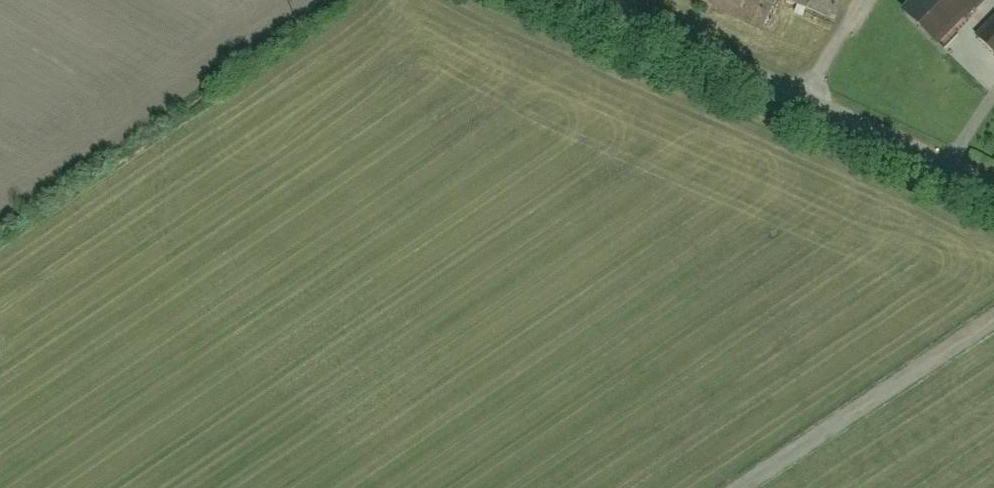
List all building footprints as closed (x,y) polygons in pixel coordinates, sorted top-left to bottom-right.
[(763,30),(774,0),(686,0),(763,30)] [(832,16),(838,0),(791,0),(832,16)] [(892,14),(933,50),(977,0),(905,0),(892,14)] [(972,35),(992,55),(993,53),(993,14),(972,35)]
